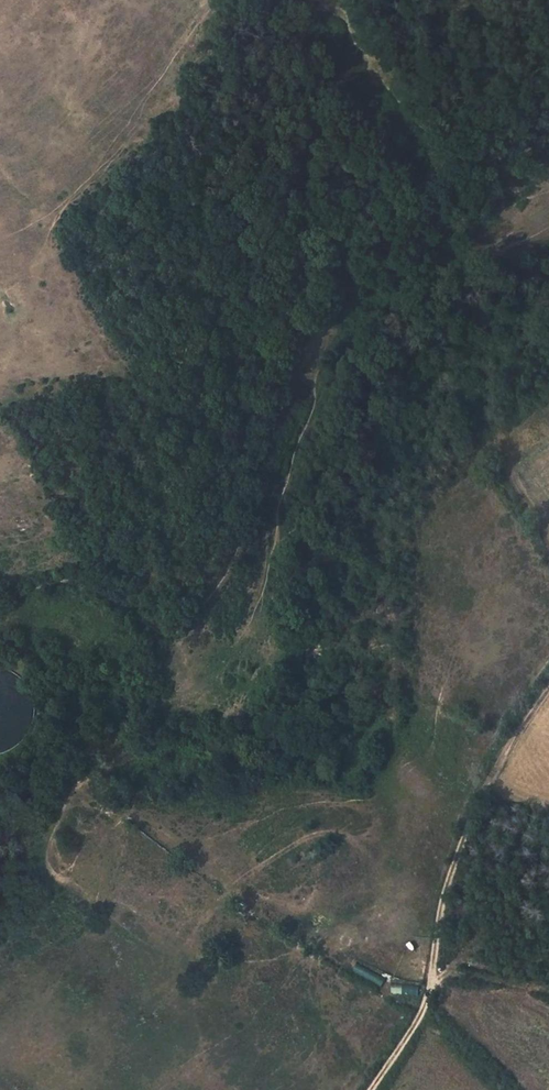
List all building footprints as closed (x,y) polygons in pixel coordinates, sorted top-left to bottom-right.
[(200,402),(194,397),(188,402),(194,408),(200,402)] [(386,977),(357,962),(352,972),(380,987),(386,977)] [(418,985),(391,983),(390,995),(418,997),(418,985)]
